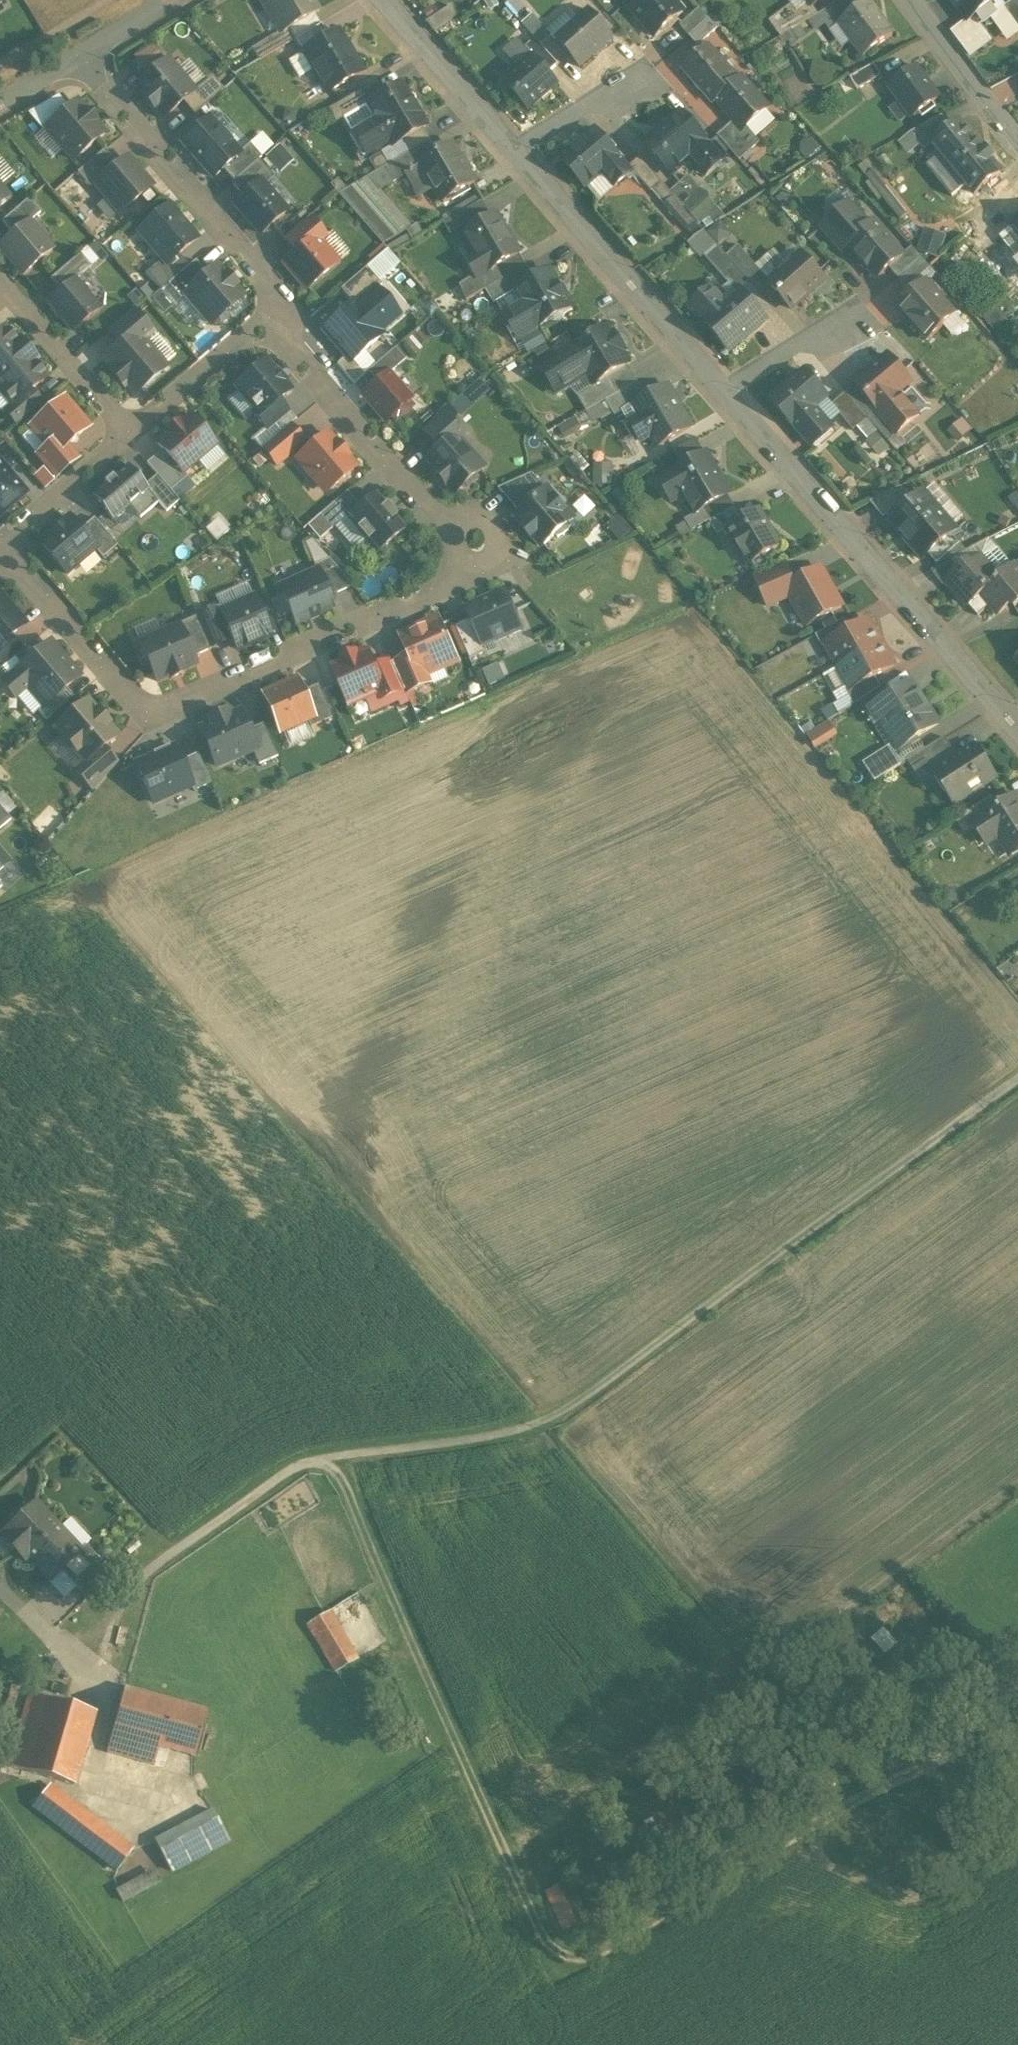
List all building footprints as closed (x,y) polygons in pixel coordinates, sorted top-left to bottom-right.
[(265,10),(267,8),(280,30),(278,31),(279,34),(287,30),(313,13),(319,10),(313,0),(259,0),(265,10)] [(626,3),(654,36),(684,11),(676,2),(675,3),(672,0),(629,0),(626,3)] [(769,21),(780,36),(812,18),(799,0),(798,0),(769,21)] [(831,6),(837,15),(857,0),(838,0),(831,6)] [(866,0),(837,22),(839,24),(841,22),(849,33),(847,35),(862,55),(891,34),(866,0)] [(955,2),(953,3),(966,20),(967,21),(974,16),(984,8),(995,0),(954,0),(955,2)] [(1017,33),(1017,28),(1003,7),(1005,5),(1002,0),(995,0),(984,8),(1007,41),(1017,33)] [(1003,7),(1017,28),(1017,0),(1012,0),(1005,5),(1003,7)] [(457,15),(451,7),(427,22),(434,30),(457,15)] [(699,8),(680,25),(689,36),(708,18),(699,8)] [(590,10),(556,40),(579,67),(594,55),(593,54),(612,37),(612,38),(613,37),(590,10)] [(313,13),(287,30),(292,39),(319,23),(313,13)] [(552,35),(533,14),(522,24),(535,38),(541,45),(552,35)] [(974,16),(967,21),(966,20),(951,32),(970,57),(992,40),(974,16)] [(708,18),(689,36),(698,46),(717,29),(708,18)] [(319,23),(292,39),(302,55),(304,54),(303,52),(327,37),(319,23)] [(327,37),(303,52),(304,54),(327,93),(362,72),(338,31),(327,37)] [(541,45),(535,38),(525,47),(532,55),(547,73),(558,64),(541,45)] [(739,80),(708,45),(683,68),(714,103),(718,100),(739,81),(739,80)] [(532,55),(503,81),(527,109),(556,83),(547,73),(532,55)] [(167,61),(135,88),(162,120),(183,102),(194,92),(167,61)] [(881,75),(874,63),(850,77),(857,89),(881,75)] [(915,66),(887,87),(910,117),(937,97),(915,66)] [(739,81),(718,100),(733,117),(733,121),(741,131),(746,127),(768,108),(742,78),(739,80),(739,81)] [(210,79),(198,89),(209,102),(221,92),(210,79)] [(400,84),(384,94),(378,92),(369,98),(368,103),(367,104),(375,115),(374,122),(353,134),(365,155),(389,141),(392,146),(400,141),(422,128),(425,126),(417,113),(418,110),(413,101),(409,100),(400,84)] [(194,92),(183,102),(194,115),(209,102),(198,89),(194,92)] [(360,91),(328,110),(336,123),(343,118),(367,104),(360,91)] [(41,106),(54,122),(69,109),(58,96),(41,106)] [(86,114),(76,103),(69,109),(54,122),(46,129),(73,160),(103,135),(94,124),(96,122),(87,112),(86,114)] [(367,104),(343,118),(353,134),(374,122),(375,115),(367,104)] [(41,106),(27,114),(42,132),(46,129),(54,122),(41,106)] [(680,112),(645,144),(672,174),(691,157),(701,169),(715,156),(720,162),(722,160),(706,143),(707,142),(680,112)] [(925,149),(932,143),(952,126),(941,115),(912,131),(899,142),(908,153),(921,143),(925,149)] [(239,154),(208,119),(181,143),(213,178),(223,169),(240,155),(239,154)] [(741,131),(733,121),(717,135),(739,160),(760,142),(746,127),(741,131)] [(983,150),(959,121),(952,126),(932,143),(950,165),(956,171),(974,193),(1001,171),(991,159),(993,158),(985,148),(983,150)] [(422,128),(400,141),(407,154),(429,141),(422,128)] [(593,131),(575,148),(574,147),(560,159),(585,186),(586,185),(585,183),(602,167),(604,169),(619,155),(594,128),(592,130),(593,131)] [(255,140),(267,153),(276,144),(264,131),(255,140)] [(407,154),(399,158),(407,171),(420,164),(420,162),(436,153),(429,141),(407,154)] [(282,142),(268,154),(281,170),(295,158),(282,142)] [(436,153),(420,162),(420,164),(434,187),(443,203),(476,184),(452,143),(436,153)] [(240,155),(223,169),(234,181),(258,160),(261,158),(249,144),(239,154),(240,155)] [(104,150),(77,173),(89,188),(94,184),(96,186),(118,167),(104,150)] [(661,182),(639,156),(628,166),(650,191),(661,182)] [(399,158),(338,195),(382,245),(411,228),(378,189),(390,182),(391,183),(398,179),(397,178),(407,172),(407,171),(399,158)] [(0,186),(13,175),(0,159),(0,185),(0,186)] [(151,187),(127,159),(118,167),(96,186),(106,198),(119,214),(151,187)] [(234,181),(231,184),(242,197),(259,182),(263,186),(273,177),(258,160),(234,181)] [(434,187),(420,164),(407,171),(407,172),(421,195),(434,187)] [(956,171),(950,165),(940,174),(945,180),(956,171)] [(865,175),(898,219),(906,213),(873,169),(865,175)] [(693,180),(685,187),(680,183),(670,192),(685,209),(697,199),(704,192),(693,180)] [(980,198),(993,215),(1015,198),(1001,181),(980,198)] [(242,197),(234,204),(260,234),(286,212),(263,186),(259,182),(242,197)] [(0,185),(0,207),(11,198),(0,186),(0,185)] [(110,222),(119,214),(106,198),(96,207),(110,222)] [(977,228),(993,215),(980,198),(964,211),(977,228)] [(993,215),(1006,233),(1013,227),(1012,227),(1017,222),(1017,202),(1015,198),(993,215)] [(29,199),(2,222),(13,235),(28,222),(29,223),(40,213),(29,199)] [(709,212),(697,199),(685,209),(704,230),(725,217),(716,206),(709,212)] [(488,213),(481,201),(443,223),(450,235),(488,213)] [(848,204),(822,227),(844,251),(849,246),(848,245),(869,227),(848,204)] [(168,208),(139,233),(162,259),(167,265),(178,255),(196,240),(168,208)] [(497,214),(465,233),(478,254),(466,261),(474,276),(477,280),(481,278),(519,255),(520,254),(497,214)] [(993,215),(977,228),(993,249),(1010,237),(1006,233),(993,215)] [(309,217),(284,239),(296,254),(315,238),(317,240),(324,235),(309,217)] [(0,246),(0,248),(23,275),(52,250),(29,223),(28,222),(13,235),(0,246)] [(869,227),(848,245),(849,246),(877,278),(889,267),(903,255),(874,222),(869,227)] [(993,249),(977,228),(967,235),(984,257),(993,249)] [(944,236),(925,229),(918,249),(937,256),(944,236)] [(296,254),(284,264),(306,289),(337,264),(317,240),(315,238),(296,254)] [(387,245),(369,263),(385,281),(404,262),(387,245)] [(726,256),(717,245),(705,256),(737,292),(740,289),(749,282),(726,256)] [(760,271),(738,246),(726,256),(749,282),(760,271)] [(912,247),(903,255),(889,267),(898,278),(921,257),(912,247)] [(802,254),(770,283),(793,310),(812,293),(811,292),(825,279),(802,254)] [(188,268),(178,255),(167,265),(162,259),(146,273),(161,290),(168,284),(188,268)] [(519,255),(481,278),(487,289),(488,288),(526,266),(519,255)] [(88,269),(77,257),(68,264),(79,277),(88,269)] [(921,257),(898,278),(907,288),(931,268),(921,257)] [(188,268),(168,284),(181,299),(184,296),(183,295),(207,275),(195,261),(188,268)] [(68,264),(50,280),(60,292),(74,281),(79,277),(68,264)] [(526,266),(488,288),(497,302),(517,291),(516,289),(534,279),(526,266)] [(207,275),(183,295),(184,296),(194,308),(196,307),(211,324),(214,322),(215,324),(219,324),(226,318),(226,314),(225,312),(242,298),(233,287),(235,286),(226,276),(225,277),(216,267),(207,275)] [(366,268),(340,290),(352,304),(373,285),(377,289),(381,286),(366,268)] [(534,279),(516,289),(517,291),(527,309),(510,319),(507,320),(518,339),(551,320),(551,321),(555,322),(562,318),(563,314),(563,313),(571,308),(565,297),(567,293),(562,286),(558,285),(557,286),(549,272),(550,271),(550,270),(534,279)] [(477,280),(474,276),(458,285),(466,300),(487,289),(481,278),(477,280)] [(926,280),(896,306),(927,342),(944,327),(943,326),(956,315),(926,280)] [(98,309),(74,281),(60,292),(48,302),(73,331),(98,309)] [(181,299),(168,284),(159,292),(172,307),(191,328),(196,323),(203,331),(211,324),(196,307),(194,308),(184,296),(181,299)] [(337,347),(388,303),(377,289),(373,285),(352,304),(321,330),(337,347)] [(737,292),(724,303),(711,288),(691,306),(704,321),(729,351),(745,338),(743,336),(763,319),(765,320),(766,319),(740,289),(737,292)] [(517,291),(497,302),(507,320),(510,319),(527,309),(517,291)] [(172,307),(159,292),(148,302),(161,317),(172,307)] [(388,303),(337,347),(345,357),(350,363),(352,362),(382,336),(380,333),(399,316),(388,303)] [(132,310),(108,331),(120,346),(135,333),(142,341),(151,333),(132,310)] [(606,328),(541,367),(542,369),(545,367),(557,386),(565,381),(568,386),(576,395),(595,384),(627,365),(628,364),(620,351),(623,349),(614,334),(611,336),(606,328)] [(20,357),(19,356),(20,355),(21,353),(25,349),(19,341),(16,344),(4,330),(0,333),(0,375),(20,357)] [(142,341),(135,333),(120,346),(105,359),(115,371),(111,373),(122,386),(125,383),(135,395),(165,369),(142,341)] [(0,375),(0,390),(3,393),(13,406),(30,391),(45,378),(33,364),(36,361),(25,349),(21,353),(20,355),(19,356),(20,357),(0,375)] [(394,349),(367,372),(377,384),(387,375),(404,361),(394,349)] [(888,356),(856,383),(857,384),(878,409),(897,393),(911,382),(888,356)] [(363,376),(352,362),(350,363),(345,357),(336,365),(353,385),(363,376)] [(265,362),(236,387),(257,411),(261,416),(279,400),(290,391),(265,362)] [(627,365),(595,384),(576,395),(586,412),(605,401),(637,382),(627,365)] [(805,371),(771,400),(794,426),(815,408),(827,398),(805,371)] [(409,400),(387,375),(377,384),(363,396),(385,421),(391,416),(395,420),(411,407),(407,402),(409,400)] [(480,381),(447,409),(457,420),(490,392),(480,381)] [(637,382),(605,401),(612,413),(644,394),(647,399),(647,398),(637,382)] [(878,409),(857,384),(846,393),(867,418),(868,418),(877,410),(878,409)] [(647,399),(633,407),(634,408),(637,407),(650,429),(643,433),(644,435),(648,433),(657,448),(691,428),(668,387),(647,398),(647,399)] [(13,406),(6,412),(16,424),(41,404),(30,391),(13,406)] [(867,418),(846,393),(832,405),(853,430),(867,418)] [(878,409),(877,410),(897,433),(917,416),(897,393),(878,409)] [(64,399),(31,428),(47,447),(55,456),(65,447),(88,428),(64,399)] [(273,423),(288,411),(279,400),(261,416),(257,411),(252,415),(265,430),(273,423)] [(815,408),(794,426),(813,447),(821,439),(817,435),(829,425),(815,408)] [(447,409),(422,431),(438,449),(455,434),(459,439),(467,432),(457,420),(447,409)] [(897,433),(877,410),(868,418),(897,451),(906,442),(897,433)] [(273,423),(281,433),(289,426),(296,420),(288,411),(273,423)] [(179,426),(178,423),(166,433),(168,435),(157,445),(162,451),(182,473),(183,473),(215,445),(191,416),(179,426)] [(255,439),(262,449),(281,433),(273,423),(265,430),(255,439)] [(281,433),(262,449),(277,466),(304,443),(289,426),(281,433)] [(355,468),(327,434),(296,460),(325,494),(355,468)] [(438,449),(426,460),(436,472),(434,473),(444,485),(446,483),(456,494),(463,488),(468,488),(477,480),(477,475),(481,472),(469,458),(473,455),(459,439),(455,434),(438,449)] [(705,454),(696,439),(674,452),(683,467),(705,454)] [(55,456),(47,447),(38,455),(56,477),(76,460),(65,447),(55,456)] [(182,473),(162,451),(147,464),(157,476),(170,491),(187,477),(183,473),(182,473)] [(683,467),(660,480),(672,501),(683,495),(684,496),(685,496),(696,514),(702,510),(728,496),(729,495),(706,454),(705,454),(683,467)] [(598,483),(616,482),(614,461),(597,462),(598,483)] [(24,493),(0,465),(0,514),(24,493)] [(145,486),(127,466),(113,478),(112,477),(104,483),(105,485),(91,497),(111,521),(129,506),(140,519),(158,503),(159,503),(145,486)] [(532,474),(499,489),(520,513),(546,490),(532,474)] [(170,491),(157,476),(145,486),(159,503),(158,503),(166,512),(179,502),(170,491)] [(901,486),(870,501),(883,516),(908,494),(901,486)] [(552,495),(547,490),(546,490),(520,513),(516,517),(526,528),(523,530),(531,538),(533,537),(542,547),(555,535),(558,539),(564,536),(568,532),(572,527),(569,523),(573,520),(568,514),(569,513),(566,507),(563,502),(559,499),(553,495),(552,495)] [(346,492),(319,516),(331,530),(348,516),(359,507),(346,492)] [(957,530),(923,492),(890,520),(909,541),(908,543),(923,560),(957,530)] [(384,505),(374,494),(359,507),(348,516),(358,528),(356,529),(367,542),(368,541),(378,552),(405,530),(395,518),(396,517),(386,504),(384,505)] [(728,496),(702,510),(709,521),(734,507),(728,496)] [(734,507),(709,521),(717,535),(727,529),(727,528),(741,519),(734,507)] [(702,510),(696,514),(684,520),(691,531),(709,521),(702,510)] [(741,519),(727,528),(727,529),(749,565),(750,565),(750,564),(762,557),(762,558),(781,547),(780,546),(766,523),(766,522),(758,510),(741,519)] [(80,530),(69,518),(52,533),(52,536),(41,545),(65,574),(94,550),(96,549),(80,530)] [(117,546),(93,519),(80,530),(96,549),(94,550),(102,559),(117,546)] [(1012,566),(997,548),(982,557),(999,577),(1012,566)] [(982,557),(970,568),(966,564),(960,570),(947,581),(948,582),(968,605),(987,589),(1000,578),(999,577),(982,557)] [(950,559),(933,574),(943,586),(948,582),(947,581),(960,570),(950,559)] [(352,587),(329,561),(328,560),(313,567),(315,571),(316,570),(329,598),(352,587)] [(785,562),(754,576),(768,606),(784,597),(777,585),(792,578),(785,562)] [(1013,565),(1012,566),(999,577),(1000,578),(987,589),(996,600),(991,604),(999,613),(1011,603),(1014,607),(1017,603),(1017,571),(1013,565)] [(821,569),(786,588),(807,626),(842,607),(821,569)] [(315,571),(296,579),(297,581),(279,589),(295,624),(333,607),(329,598),(316,570),(315,571)] [(987,589),(968,605),(978,616),(991,604),(996,600),(987,589)] [(505,592),(467,609),(471,620),(482,645),(484,644),(498,638),(499,641),(521,631),(520,628),(521,628),(505,592)] [(0,597),(0,646),(9,638),(24,625),(0,597)] [(253,599),(221,613),(219,607),(211,611),(224,642),(231,638),(236,650),(249,644),(250,647),(261,642),(260,640),(269,635),(253,599)] [(211,611),(196,617),(209,648),(224,642),(211,611)] [(195,617),(176,626),(177,627),(178,627),(192,658),(210,650),(209,648),(196,617),(195,617)] [(402,640),(441,623),(438,617),(400,634),(402,640)] [(471,620),(456,627),(471,660),(487,653),(484,644),(482,645),(471,620)] [(844,620),(816,635),(822,647),(827,645),(826,644),(850,631),(844,620)] [(850,631),(826,644),(827,645),(839,666),(881,643),(868,620),(850,631)] [(441,623),(402,640),(410,656),(417,673),(419,672),(456,656),(441,623)] [(177,627),(140,644),(157,682),(169,677),(171,679),(183,674),(182,671),(195,665),(192,658),(178,627),(177,627)] [(9,638),(0,646),(0,670),(15,657),(21,652),(9,638)] [(34,642),(21,652),(29,662),(42,651),(34,642)] [(881,643),(839,666),(851,688),(851,689),(875,676),(893,666),(881,643)] [(23,667),(3,684),(15,698),(27,687),(43,707),(47,704),(65,689),(78,677),(50,644),(23,667)] [(29,662),(21,652),(15,657),(23,667),(29,662)] [(369,653),(357,658),(356,654),(344,660),(345,663),(334,668),(350,705),(366,698),(367,698),(369,697),(380,692),(385,689),(375,668),(369,653)] [(410,656),(393,664),(405,691),(407,695),(425,687),(419,672),(417,673),(410,656)] [(459,663),(456,656),(419,672),(425,687),(432,684),(429,677),(459,663)] [(392,660),(375,668),(385,689),(380,692),(384,701),(405,691),(393,664),(392,660)] [(875,676),(851,689),(851,688),(846,690),(854,705),(881,688),(875,676)] [(296,681),(263,696),(279,732),(308,720),(312,718),(301,693),(296,681)] [(914,682),(873,707),(900,749),(940,723),(914,682)] [(318,685),(301,693),(312,718),(308,720),(311,727),(332,718),(318,685)] [(65,689),(47,704),(55,714),(73,698),(65,689)] [(96,713),(87,702),(55,729),(82,760),(85,764),(103,748),(116,737),(107,725),(108,724),(98,712),(96,713)] [(43,707),(37,712),(45,722),(55,714),(47,704),(43,707)] [(225,712),(209,719),(211,725),(200,730),(216,766),(252,750),(256,749),(248,731),(240,712),(228,718),(225,712)] [(834,719),(810,730),(817,746),(842,735),(834,719)] [(277,757),(263,724),(248,731),(256,749),(252,750),(259,765),(277,757)] [(946,736),(909,760),(915,769),(926,762),(933,773),(958,757),(946,736)] [(168,746),(153,753),(154,757),(135,765),(152,803),(190,786),(191,786),(181,761),(174,748),(170,750),(168,746)] [(890,746),(864,762),(876,781),(902,764),(890,746)] [(103,748),(85,764),(82,760),(73,768),(93,791),(117,765),(103,748)] [(958,757),(933,773),(953,805),(998,777),(981,751),(968,759),(965,753),(958,757)] [(197,754),(181,761),(191,786),(190,786),(193,792),(210,784),(197,754)] [(973,824),(975,827),(988,846),(1000,838),(1008,851),(1017,845),(1017,795),(997,808),(973,824)] [(990,797),(956,819),(965,834),(975,827),(973,824),(997,808),(990,797)] [(0,808),(0,829),(10,820),(0,808)] [(11,864),(0,851),(0,873),(11,864)] [(35,1504),(1,1536),(24,1560),(28,1557),(51,1581),(60,1572),(81,1553),(80,1551),(59,1530),(35,1504)] [(88,1539),(72,1522),(68,1522),(59,1530),(80,1551),(85,1546),(88,1543),(88,1539)] [(112,1575),(85,1546),(80,1551),(81,1553),(60,1572),(85,1600),(112,1575)] [(357,1660),(328,1612),(307,1624),(336,1673),(357,1660)] [(206,1714),(124,1691),(107,1753),(153,1766),(158,1747),(194,1757),(205,1715),(206,1714)] [(95,1712),(29,1694),(8,1767),(74,1785),(95,1712)] [(129,1847),(41,1782),(26,1802),(114,1867),(129,1847)] [(212,1810),(154,1841),(170,1871),(227,1840),(212,1810)] [(154,1871),(117,1891),(122,1902),(160,1882),(158,1878),(154,1871)] [(569,1882),(547,1892),(570,1943),(592,1933),(569,1882)]
